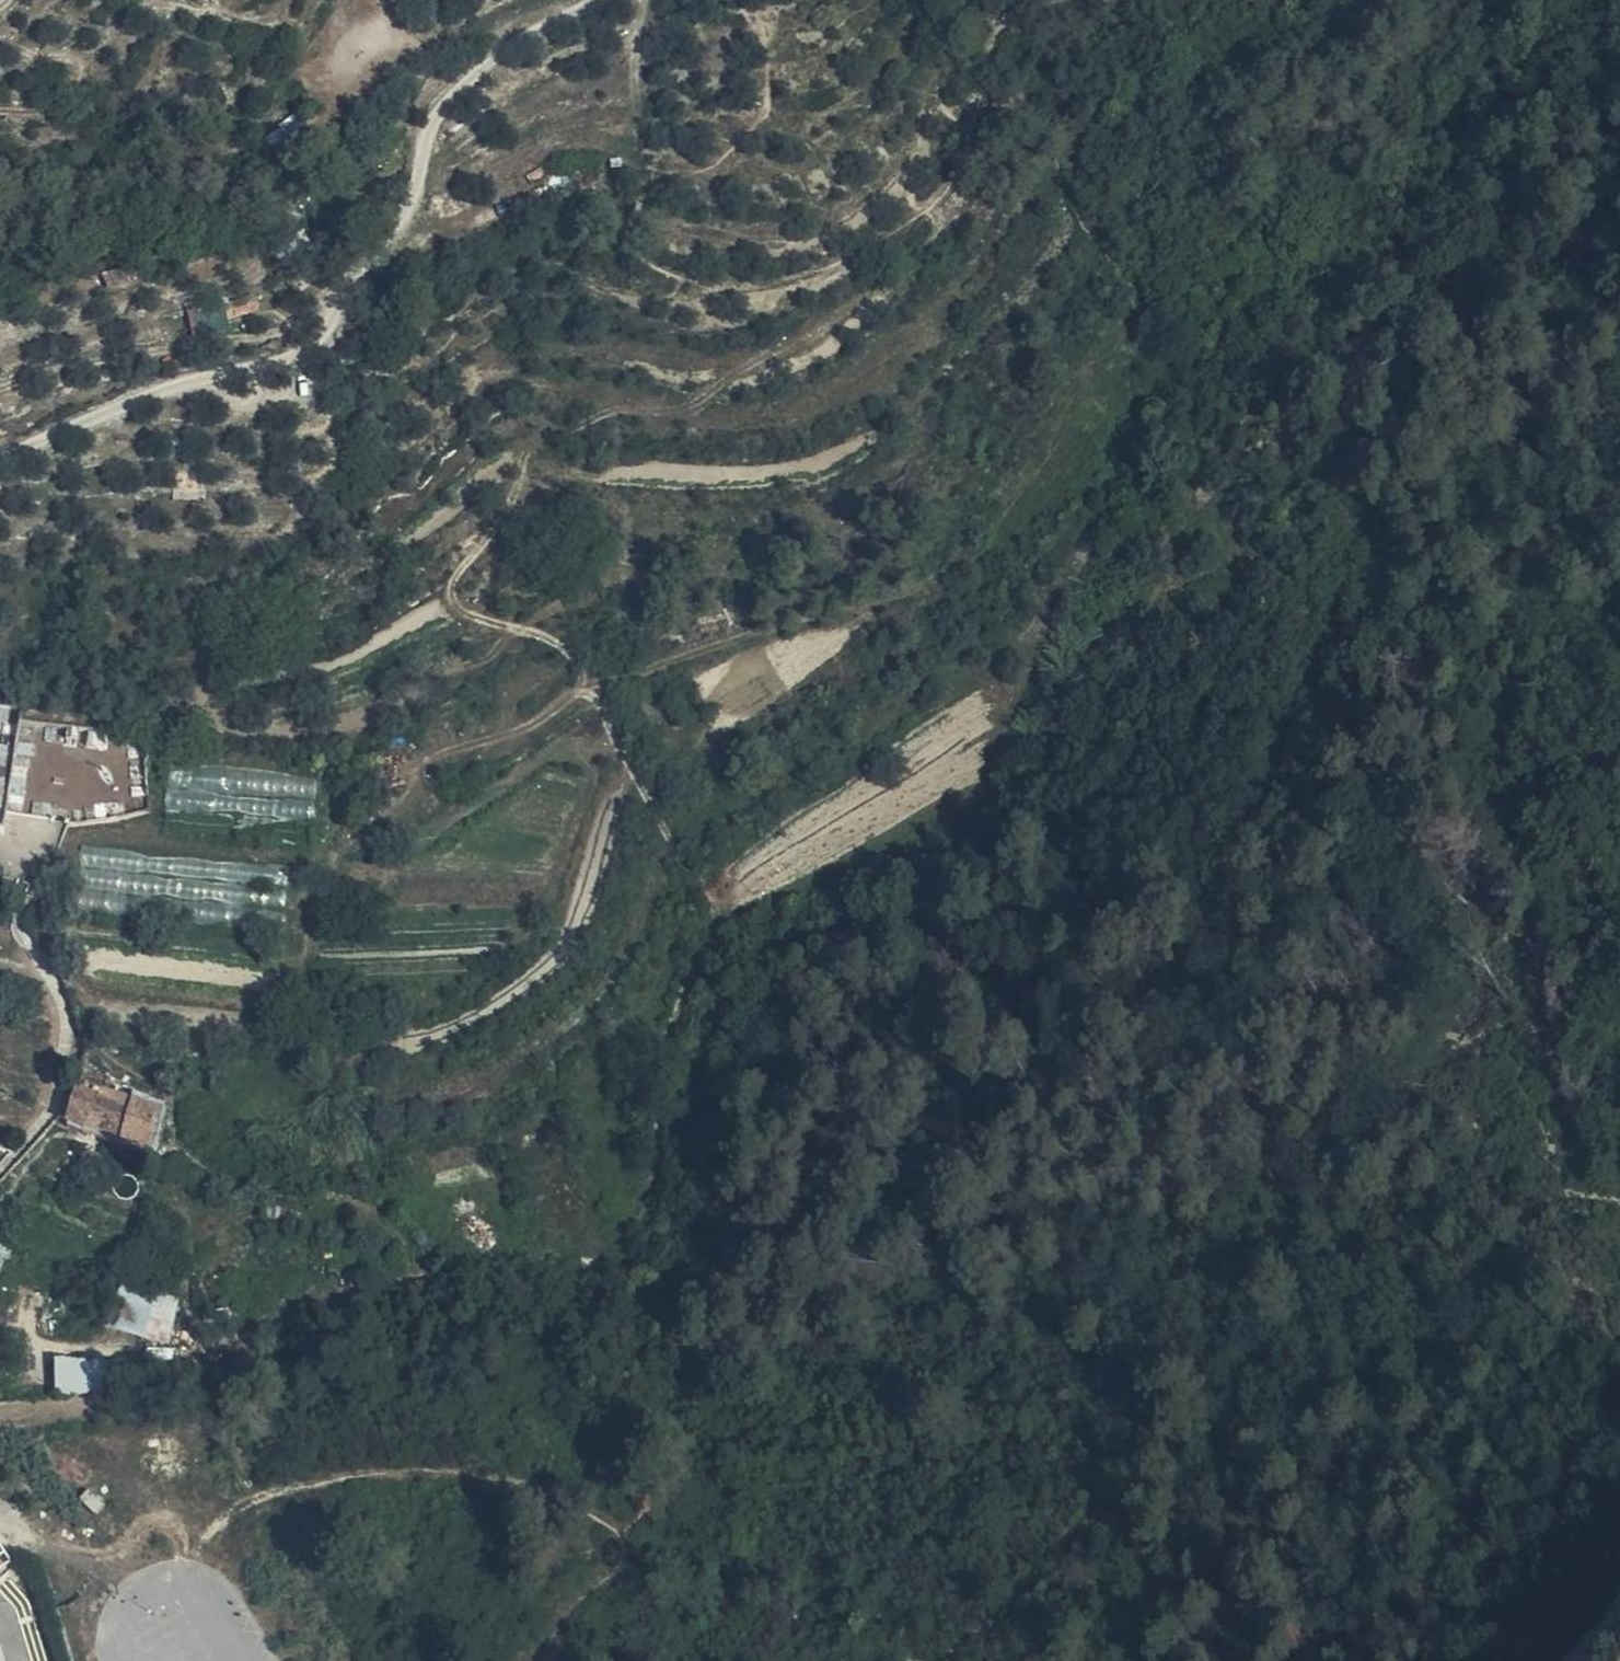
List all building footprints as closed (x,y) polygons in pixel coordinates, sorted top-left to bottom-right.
[(235,310),(266,300),(260,285),(230,295),(235,310)] [(206,806),(205,767),(169,769),(171,807),(206,806)] [(117,1081),(96,1071),(81,1098),(63,1101),(53,1113),(107,1139),(121,1120),(160,1137),(173,1104),(156,1094),(158,1089),(125,1070),(117,1081)] [(12,1246),(0,1241),(0,1274),(12,1246)] [(107,1249),(90,1246),(88,1256),(104,1260),(107,1249)] [(121,1295),(123,1285),(88,1277),(81,1310),(116,1317),(118,1308),(128,1310),(130,1297),(121,1295)] [(56,1358),(57,1390),(123,1389),(122,1356),(56,1358)] [(1,1627),(0,1628),(0,1660),(11,1660),(1,1627)]
